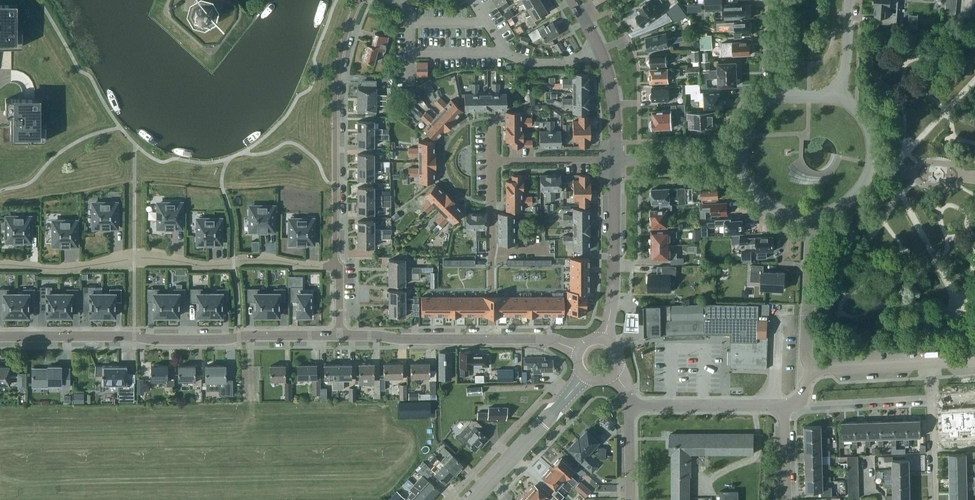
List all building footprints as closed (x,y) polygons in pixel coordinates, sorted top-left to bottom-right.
[(527,8),(540,0),(516,0),(517,2),(516,2),(517,4),(518,4),(519,5),(524,3),(527,8)] [(540,0),(527,8),(530,14),(526,17),(532,26),(540,21),(538,17),(547,11),(544,7),(544,5),(543,3),(541,3),(540,0)] [(662,2),(661,0),(649,0),(646,2),(645,1),(640,5),(641,6),(636,10),(639,14),(635,16),(636,16),(634,18),(641,27),(643,26),(662,13),(656,6),(662,2)] [(875,5),(874,15),(878,16),(878,22),(896,24),(897,12),(888,12),(888,7),(896,7),(897,0),(874,0),(873,5),(875,5)] [(210,4),(208,3),(202,2),(202,1),(200,2),(195,5),(194,5),(193,6),(193,7),(192,13),(191,13),(191,15),(192,15),(195,20),(195,21),(196,22),(197,21),(203,23),(203,24),(205,23),(210,19),(211,20),(212,19),(211,18),(213,12),(213,10),(209,5),(210,4)] [(678,1),(666,10),(674,20),(688,15),(678,1)] [(723,10),(722,3),(705,4),(705,11),(723,10)] [(753,15),(753,10),(751,10),(751,4),(738,5),(738,4),(724,5),(725,19),(752,17),(752,15),(753,15)] [(22,46),(22,29),(18,29),(18,5),(0,5),(0,46),(22,46)] [(507,19),(514,15),(510,9),(503,13),(507,19)] [(545,41),(559,33),(552,21),(544,26),(543,24),(538,27),(538,28),(534,30),(528,33),(532,40),(541,35),(545,41)] [(749,33),(752,33),(751,21),(734,22),(717,23),(717,31),(735,30),(735,37),(741,36),(741,33),(749,33)] [(383,55),(387,36),(374,33),(372,41),(374,41),(373,46),(366,45),(364,53),(362,53),(361,57),(362,58),(362,60),(373,63),(376,53),(383,55)] [(667,44),(682,41),(681,36),(666,39),(665,33),(646,38),(646,39),(645,40),(646,45),(647,45),(648,51),(668,47),(667,44)] [(712,41),(711,35),(707,35),(707,33),(699,33),(699,41),(712,41)] [(520,41),(527,44),(529,38),(522,35),(520,41)] [(554,44),(559,53),(565,49),(560,40),(554,44)] [(712,49),(712,41),(699,41),(700,50),(712,49)] [(750,41),(722,42),(722,56),(750,54),(750,53),(751,51),(751,49),(750,47),(750,41)] [(700,62),(699,51),(691,51),(692,62),(700,62)] [(667,59),(682,58),(682,55),(680,55),(680,53),(649,55),(650,59),(648,61),(648,63),(650,64),(650,66),(667,66),(667,59)] [(702,70),(710,69),(709,61),(701,61),(702,70)] [(417,76),(427,76),(427,62),(417,62),(417,76)] [(712,70),(712,74),(736,73),(736,69),(737,68),(737,64),(736,63),(736,62),(718,63),(718,70),(712,70)] [(673,75),(679,75),(679,69),(667,69),(667,70),(650,70),(651,76),(649,77),(650,80),(651,80),(651,82),(668,81),(668,74),(673,74),(673,75)] [(712,74),(712,70),(701,71),(701,79),(718,78),(719,86),(737,85),(737,84),(738,83),(738,79),(736,78),(736,73),(712,74)] [(562,79),(562,82),(588,82),(588,72),(572,72),(572,79),(562,79)] [(358,93),(358,98),(386,99),(386,95),(375,95),(376,86),(375,86),(375,81),(363,81),(363,86),(358,86),(358,88),(356,88),(356,92),(358,93)] [(572,87),(572,92),(588,92),(588,82),(562,82),(562,87),(572,87)] [(464,109),(475,109),(474,83),(471,83),(471,89),(472,89),(472,93),(464,93),(464,109)] [(475,109),(485,109),(485,93),(477,93),(477,89),(478,89),(478,83),(474,83),(475,109)] [(492,88),(492,93),(485,93),(485,109),(496,109),(495,83),(492,83),(492,88)] [(499,83),(495,83),(496,109),(506,109),(506,93),(498,93),(498,88),(499,88),(499,83)] [(704,108),(722,107),(722,106),(724,104),(724,101),(722,99),(722,97),(721,97),(721,92),(714,92),(704,93),(703,93),(703,92),(700,92),(700,84),(685,84),(686,93),(691,93),(691,98),(694,98),(694,101),(703,100),(703,99),(704,99),(704,108)] [(669,93),(680,92),(680,86),(652,87),(652,92),(650,94),(650,98),(652,100),(652,101),(669,101),(669,93)] [(588,102),(588,92),(572,92),(572,98),(562,98),(562,103),(588,102)] [(439,97),(437,99),(455,117),(462,110),(451,99),(447,104),(439,97)] [(386,99),(358,98),(357,105),(356,105),(356,109),(357,109),(357,112),(375,112),(375,104),(385,104),(386,99)] [(41,123),(41,99),(6,99),(6,115),(11,115),(11,140),(46,140),(46,123),(41,123)] [(441,109),(437,114),(449,125),(456,118),(455,117),(437,99),(434,102),(441,109)] [(588,113),(588,102),(562,103),(562,107),(573,106),(573,113),(588,113)] [(676,115),(685,115),(685,104),(671,105),(671,110),(652,111),(652,119),(651,119),(652,120),(650,122),(650,126),(652,128),(652,129),(672,128),(671,113),(676,112),(676,115)] [(442,133),(449,125),(437,114),(433,118),(425,111),(423,114),(441,132),(442,133)] [(505,111),(505,122),(531,121),(531,117),(521,117),(521,111),(505,111)] [(715,118),(714,112),(690,113),(687,113),(688,118),(689,118),(690,127),(698,126),(699,127),(703,127),(705,126),(715,126),(715,125),(716,123),(716,119),(715,118)] [(441,132),(423,114),(420,117),(428,124),(423,128),(434,139),(441,132)] [(573,121),(573,130),(589,130),(589,120),(588,120),(588,115),(578,115),(578,120),(573,121)] [(539,146),(550,146),(549,120),(546,120),(546,126),(547,126),(547,130),(539,130),(539,146)] [(553,120),(549,120),(550,146),(560,146),(560,130),(552,130),(552,125),(553,125),(553,120)] [(388,133),(388,128),(375,129),(375,130),(373,130),(373,121),(357,121),(357,133),(382,133),(388,133)] [(531,125),(531,121),(505,122),(505,131),(521,131),(521,125),(531,125)] [(589,130),(573,130),(573,140),(578,140),(579,146),(588,146),(588,141),(590,141),(589,130)] [(522,131),(521,131),(505,131),(506,141),(512,141),(512,147),(521,147),(521,146),(532,146),(532,140),(522,140),(522,131)] [(388,133),(382,133),(357,133),(357,146),(373,145),(373,137),(375,137),(375,138),(388,138),(388,133)] [(408,148),(408,152),(434,151),(434,141),(418,142),(418,148),(408,148)] [(418,155),(418,162),(435,161),(435,151),(434,151),(408,152),(408,156),(418,155)] [(357,154),(357,166),(382,166),(382,162),(375,162),(375,163),(373,163),(373,154),(357,154)] [(408,172),(434,171),(435,171),(435,161),(418,162),(418,167),(408,168),(408,172)] [(389,166),(382,166),(357,166),(357,179),(373,179),(373,170),(375,170),(375,171),(389,171),(389,166)] [(434,181),(434,171),(408,172),(408,175),(418,175),(418,182),(434,181)] [(512,175),(512,180),(506,180),(506,189),(523,189),(523,180),(522,180),(521,174),(512,175)] [(550,200),(550,174),(540,174),(540,190),(546,190),(546,200),(550,200)] [(560,174),(550,174),(550,200),(554,200),(554,190),(560,190),(560,174)] [(573,180),(573,190),(590,190),(590,179),(589,179),(589,174),(579,174),(579,180),(573,180)] [(421,206),(423,209),(442,191),(435,184),(424,195),(428,199),(421,206)] [(702,199),(718,198),(717,187),(709,187),(707,186),(704,186),(703,188),(701,188),(701,187),(686,188),(687,201),(693,200),(692,193),(700,193),(700,196),(702,196),(702,199)] [(373,187),(357,187),(357,200),(382,200),(390,200),(390,196),(382,196),(382,195),(382,192),(379,192),(379,188),(373,188),(373,187)] [(670,203),(669,200),(669,197),(679,196),(679,204),(686,204),(685,187),(652,189),(652,191),(650,192),(651,195),(652,196),(652,204),(670,203)] [(523,190),(523,189),(506,189),(506,200),(532,200),(532,196),(521,196),(521,190),(523,190)] [(434,205),(438,209),(450,197),(443,190),(442,191),(423,209),(427,212),(434,205)] [(590,190),(573,190),(573,200),(579,200),(579,205),(589,205),(589,200),(590,200),(590,190)] [(457,204),(450,197),(438,209),(442,213),(435,220),(438,223),(456,205),(457,204)] [(382,200),(357,200),(358,213),(373,213),(373,204),(375,204),(375,205),(382,205),(382,206),(390,206),(390,200),(382,200)] [(532,204),(532,200),(506,200),(506,210),(522,210),(521,204),(532,204)] [(706,209),(712,209),(712,214),(727,213),(729,211),(728,207),(726,206),(726,202),(711,203),(703,203),(703,202),(700,202),(701,219),(706,219),(706,209)] [(93,227),(100,227),(100,228),(109,228),(109,227),(116,227),(116,203),(93,203),(93,227)] [(158,227),(165,227),(165,228),(174,228),(174,227),(181,227),(181,203),(158,203),(158,227)] [(463,212),(456,205),(438,223),(440,226),(448,219),(452,223),(463,212)] [(667,227),(666,209),(672,209),(671,205),(659,205),(660,210),(650,210),(651,220),(652,220),(652,227),(667,227)] [(257,231),(257,232),(266,232),(266,231),(273,231),(273,207),(250,207),(250,231),(257,231)] [(563,215),(563,218),(589,218),(589,207),(573,208),(573,215),(568,215),(568,214),(563,215)] [(396,212),(391,216),(394,221),(400,216),(396,212)] [(498,212),(498,223),(524,223),(524,219),(518,219),(518,220),(514,220),(514,212),(498,212)] [(476,239),(476,213),(466,213),(466,228),(472,228),(472,232),(472,239),(476,239)] [(486,213),(476,213),(476,239),(480,239),(480,232),(480,228),(486,228),(486,213)] [(30,241),(30,217),(7,217),(7,241),(14,241),(14,242),(23,242),(23,241),(30,241)] [(589,228),(589,218),(563,218),(563,222),(568,222),(568,221),(573,221),(573,229),(589,228)] [(742,230),(743,228),(743,223),(742,223),(742,219),(731,220),(731,218),(715,218),(715,219),(716,224),(725,224),(725,232),(742,231),(742,230)] [(221,243),(220,219),(197,219),(198,243),(205,243),(205,244),(214,244),(214,243),(221,243)] [(290,219),(290,243),(297,243),(297,244),(306,244),(306,243),(313,243),(313,219),(290,219)] [(53,245),(60,245),(60,246),(69,246),(69,245),(76,245),(76,221),(53,221),(53,245)] [(358,232),(358,234),(382,234),(390,234),(390,229),(382,229),(375,229),(375,230),(373,231),(373,221),(357,221),(358,232)] [(524,226),(524,223),(498,223),(498,233),(514,233),(514,226),(518,226),(519,227),(524,226)] [(563,236),(563,239),(589,239),(589,228),(573,229),(573,237),(568,237),(568,236),(563,236)] [(652,231),(652,245),(670,245),(669,237),(676,237),(676,231),(669,231),(652,231)] [(524,233),(514,233),(498,233),(498,244),(514,244),(514,236),(518,236),(518,237),(524,237),(524,233)] [(358,234),(358,247),(374,247),(373,238),(376,238),(376,239),(382,239),(382,234),(358,234)] [(752,238),(748,238),(748,244),(756,243),(756,251),(757,251),(757,259),(767,258),(767,251),(774,251),(773,237),(752,238)] [(545,239),(545,255),(554,255),(555,239),(545,239)] [(589,239),(563,239),(563,243),(568,243),(568,242),(573,242),(573,250),(589,250),(589,239)] [(670,245),(652,245),(652,259),(670,259),(670,258),(671,258),(671,265),(684,264),(684,259),(677,259),(677,253),(670,253),(670,245)] [(570,258),(570,269),(589,269),(589,258),(570,258)] [(413,271),(419,271),(421,271),(421,266),(406,266),(406,268),(404,268),(404,259),(388,259),(388,272),(413,271)] [(464,281),(472,281),(472,265),(464,265),(464,281)] [(751,265),(751,272),(756,273),(756,281),(762,282),(761,288),(784,289),(785,273),(763,272),(763,265),(751,265)] [(670,275),(676,275),(676,267),(662,267),(662,274),(648,274),(648,292),(670,292),(670,275)] [(570,269),(570,280),(589,280),(589,269),(570,269)] [(419,271),(413,271),(388,272),(389,284),(405,284),(405,279),(419,279),(419,271)] [(553,274),(539,274),(539,285),(553,284),(553,274)] [(288,275),(288,286),(290,286),(291,301),(297,301),(297,308),(297,315),(302,315),(302,317),(310,317),(310,305),(311,305),(311,295),(310,295),(310,293),(302,293),(302,286),(302,275),(294,275),(288,275)] [(570,290),(570,291),(586,291),(589,291),(589,280),(570,280),(570,290)] [(59,293),(52,293),(52,286),(40,286),(40,301),(46,301),(46,308),(47,308),(47,316),(51,316),(51,317),(59,317),(59,293)] [(102,317),(102,293),(95,293),(95,286),(83,286),(83,301),(89,301),(89,308),(90,308),(90,316),(95,316),(95,317),(102,317)] [(0,288),(0,301),(3,301),(3,308),(3,316),(8,316),(8,317),(16,317),(16,293),(8,293),(9,288),(0,288)] [(16,293),(16,317),(23,317),(23,316),(28,316),(28,308),(29,308),(29,301),(35,301),(35,288),(23,288),(23,293),(16,293)] [(59,293),(59,317),(67,317),(67,316),(71,316),(71,308),(72,308),(72,301),(78,301),(78,288),(66,288),(66,293),(59,293)] [(102,293),(102,317),(110,317),(110,316),(114,316),(114,308),(115,308),(115,301),(121,301),(121,288),(109,288),(109,293),(102,293)] [(166,317),(166,293),(159,293),(159,288),(147,288),(147,301),(153,301),(153,308),(154,308),(154,315),(158,315),(158,317),(166,317)] [(166,293),(166,317),(174,317),(174,316),(178,316),(178,308),(179,308),(179,301),(185,301),(185,288),(173,288),(173,293),(166,293)] [(209,317),(209,293),(202,293),(202,288),(190,288),(190,301),(196,301),(196,308),(197,308),(197,315),(202,315),(202,317),(209,317)] [(209,293),(209,317),(217,317),(217,315),(222,315),(222,308),(222,301),(228,301),(228,288),(217,288),(217,293),(209,293)] [(266,317),(266,293),(259,293),(259,288),(247,288),(247,301),(253,301),(253,308),(254,308),(254,315),(259,315),(259,317),(266,317)] [(266,293),(266,317),(274,317),(274,315),(278,315),(279,308),(279,301),(285,301),(285,288),(274,288),(274,293),(266,293)] [(389,290),(389,303),(414,302),(413,297),(407,297),(407,299),(405,299),(405,290),(389,290)] [(567,290),(567,302),(586,302),(586,291),(570,291),(570,290),(567,290)] [(421,296),(421,315),(432,315),(443,315),(454,315),(465,315),(476,315),(487,315),(491,315),(495,315),(498,315),(509,315),(520,315),(531,315),(542,315),(552,315),(564,315),(564,296),(552,296),(542,296),(531,296),(520,296),(509,296),(498,296),(495,296),(491,296),(487,296),(476,296),(465,296),(454,296),(443,296),(432,296),(421,296)] [(414,302),(389,303),(389,315),(405,315),(405,308),(413,308),(413,315),(419,315),(419,302),(414,302)] [(567,302),(567,313),(586,313),(586,302),(567,302)] [(703,304),(643,305),(644,335),(645,335),(705,333),(731,334),(730,363),(734,367),(767,368),(767,353),(766,353),(767,337),(766,337),(767,319),(768,319),(769,303),(758,303),(758,304),(703,304)] [(439,351),(440,379),(450,379),(450,351),(439,351)] [(460,351),(460,375),(469,375),(469,368),(474,368),(474,366),(489,365),(488,353),(472,354),(472,351),(460,351)] [(553,371),(553,359),(545,359),(545,357),(524,357),(524,368),(530,368),(530,365),(534,365),(534,374),(542,374),(542,371),(553,371)] [(332,389),(337,389),(337,364),(324,364),(324,379),(332,379),(332,389)] [(351,364),(337,364),(337,389),(343,389),(343,379),(351,379),(351,364)] [(355,388),(358,388),(358,385),(374,385),(374,398),(380,398),(380,381),(374,381),(373,364),(359,364),(359,380),(355,380),(355,388)] [(383,364),(383,378),(385,378),(403,377),(403,364),(383,364)] [(411,364),(411,377),(429,377),(429,364),(411,364)] [(270,365),(271,381),(285,381),(285,365),(270,365)] [(297,365),(297,379),(312,378),(312,395),(320,395),(320,388),(320,377),(316,377),(316,365),(297,365)] [(120,401),(134,401),(133,374),(126,374),(126,366),(94,366),(94,375),(102,375),(102,376),(103,384),(117,384),(120,401)] [(166,380),(166,386),(174,386),(174,370),(167,370),(167,366),(151,366),(151,380),(166,380)] [(193,386),(201,386),(201,374),(195,374),(195,366),(178,366),(177,380),(193,380),(193,386)] [(225,366),(205,366),(205,381),(206,381),(206,390),(219,390),(219,395),(232,395),(232,380),(225,380),(225,366)] [(0,367),(0,384),(9,384),(9,381),(17,381),(17,388),(25,388),(25,373),(18,373),(18,375),(9,375),(9,367),(0,367)] [(32,367),(32,385),(32,387),(69,387),(69,369),(61,369),(61,367),(32,367)] [(513,381),(513,369),(497,369),(497,381),(513,381)] [(466,387),(467,394),(482,393),(481,385),(466,387)] [(84,402),(84,393),(73,393),(73,403),(84,402)] [(429,412),(429,403),(430,403),(398,403),(398,404),(405,403),(405,413),(429,412)] [(497,418),(497,420),(506,420),(507,407),(489,407),(488,412),(478,412),(477,418),(497,418)] [(963,411),(965,430),(971,429),(971,435),(974,435),(974,422),(974,410),(963,411)] [(953,411),(941,412),(943,431),(949,431),(950,436),(954,436),(953,411)] [(963,411),(953,411),(954,436),(959,436),(959,430),(965,430),(963,411)] [(481,443),(486,437),(478,430),(482,426),(476,420),(473,420),(462,432),(468,438),(465,441),(475,449),(476,448),(477,449),(481,444),(481,443)] [(894,421),(881,422),(881,438),(878,438),(878,446),(883,446),(883,438),(891,438),(894,438),(894,421)] [(904,437),(907,437),(907,421),(894,421),(894,438),(891,438),(891,446),(896,446),(896,438),(904,437)] [(920,421),(907,421),(907,437),(904,437),(904,445),(909,445),(909,437),(920,437),(920,421)] [(855,439),(855,422),(842,422),(842,439),(839,439),(839,447),(844,447),(844,439),(852,439),(855,439)] [(855,422),(855,439),(852,439),(853,447),(857,447),(857,439),(865,439),(868,439),(868,422),(855,422)] [(870,438),(878,438),(881,438),(881,422),(868,422),(868,439),(865,439),(865,447),(870,447),(870,438)] [(804,439),(821,439),(821,443),(829,442),(829,438),(821,438),(820,427),(804,427),(804,439)] [(598,441),(598,440),(587,430),(578,439),(590,450),(598,457),(605,459),(605,447),(598,447),(598,441)] [(672,453),(672,498),(689,498),(689,476),(691,476),(691,453),(754,453),(754,433),(670,433),(670,453),(672,453)] [(578,439),(577,438),(568,448),(579,458),(577,459),(591,472),(597,466),(597,462),(587,453),(590,450),(578,439)] [(804,439),(804,453),(821,452),(821,456),(830,455),(829,451),(821,451),(821,443),(821,439),(804,439)] [(447,457),(450,452),(444,447),(440,451),(446,456),(447,457)] [(966,464),(966,457),(974,457),(974,451),(966,452),(966,454),(949,454),(949,466),(966,466),(966,464)] [(447,457),(446,456),(445,457),(444,456),(440,460),(445,464),(444,465),(455,475),(461,468),(460,466),(462,464),(457,458),(455,459),(452,457),(454,455),(453,455),(450,452),(447,457)] [(821,456),(821,452),(804,453),(805,466),(822,465),(822,469),(830,468),(830,464),(822,464),(821,456)] [(449,481),(455,475),(444,465),(445,464),(440,460),(434,455),(429,460),(435,466),(432,469),(434,471),(436,473),(436,474),(437,473),(440,476),(439,477),(445,483),(447,481),(449,481)] [(892,461),(892,470),(892,473),(909,473),(909,460),(892,460),(892,457),(884,457),(884,462),(892,461)] [(561,458),(560,459),(558,460),(556,462),(556,464),(552,467),(573,487),(578,482),(570,475),(575,470),(561,458)] [(425,463),(421,467),(430,475),(434,471),(425,463)] [(950,479),(967,478),(967,476),(966,469),(974,469),(974,464),(966,464),(966,466),(949,466),(950,479)] [(805,479),(822,478),(822,482),(830,481),(830,477),(822,477),(822,469),(822,465),(805,466),(805,479)] [(427,479),(430,475),(421,467),(418,471),(422,475),(414,484),(432,499),(438,493),(437,491),(439,489),(433,484),(432,485),(429,482),(430,480),(429,480),(429,481),(427,479)] [(552,467),(549,471),(547,471),(545,474),(545,475),(543,477),(557,489),(561,484),(568,491),(573,487),(552,467)] [(910,486),(909,473),(892,473),(892,470),(884,470),(884,474),(892,474),(893,483),(893,486),(910,486)] [(967,478),(950,479),(950,491),(967,491),(967,489),(967,482),(974,481),(974,476),(967,476),(967,478)] [(805,479),(806,492),(812,492),(812,495),(831,495),(831,487),(822,487),(822,482),(822,478),(805,479)] [(408,479),(404,483),(410,489),(410,488),(414,484),(408,479)] [(574,487),(584,497),(585,498),(591,491),(580,481),(574,487)] [(893,487),(893,496),(893,499),(910,499),(910,486),(893,486),(893,483),(885,483),(885,487),(893,487)] [(432,499),(414,484),(410,488),(412,491),(408,496),(412,499),(413,498),(415,499),(431,499),(432,499)] [(534,499),(546,499),(548,498),(535,486),(534,487),(533,487),(531,489),(531,490),(530,492),(527,494),(534,499)] [(967,491),(950,491),(950,499),(967,499),(967,494),(974,494),(974,488),(967,489),(967,491)] [(559,499),(560,499),(564,496),(556,489),(552,494),(559,499)] [(738,491),(720,490),(720,499),(738,499),(738,491)] [(396,491),(389,499),(404,499),(405,499),(396,491)]
